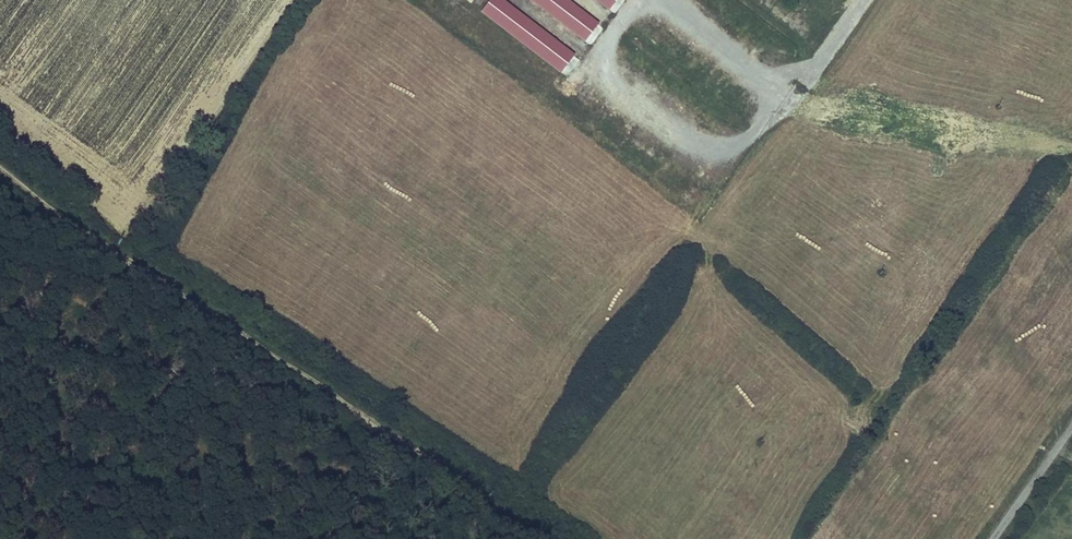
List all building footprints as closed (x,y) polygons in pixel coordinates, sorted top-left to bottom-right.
[(480,12),(559,72),(573,53),(504,0),(489,0),(480,12)] [(583,41),(598,22),(569,0),(529,0),(583,41)] [(607,10),(615,0),(594,0),(607,10)]
